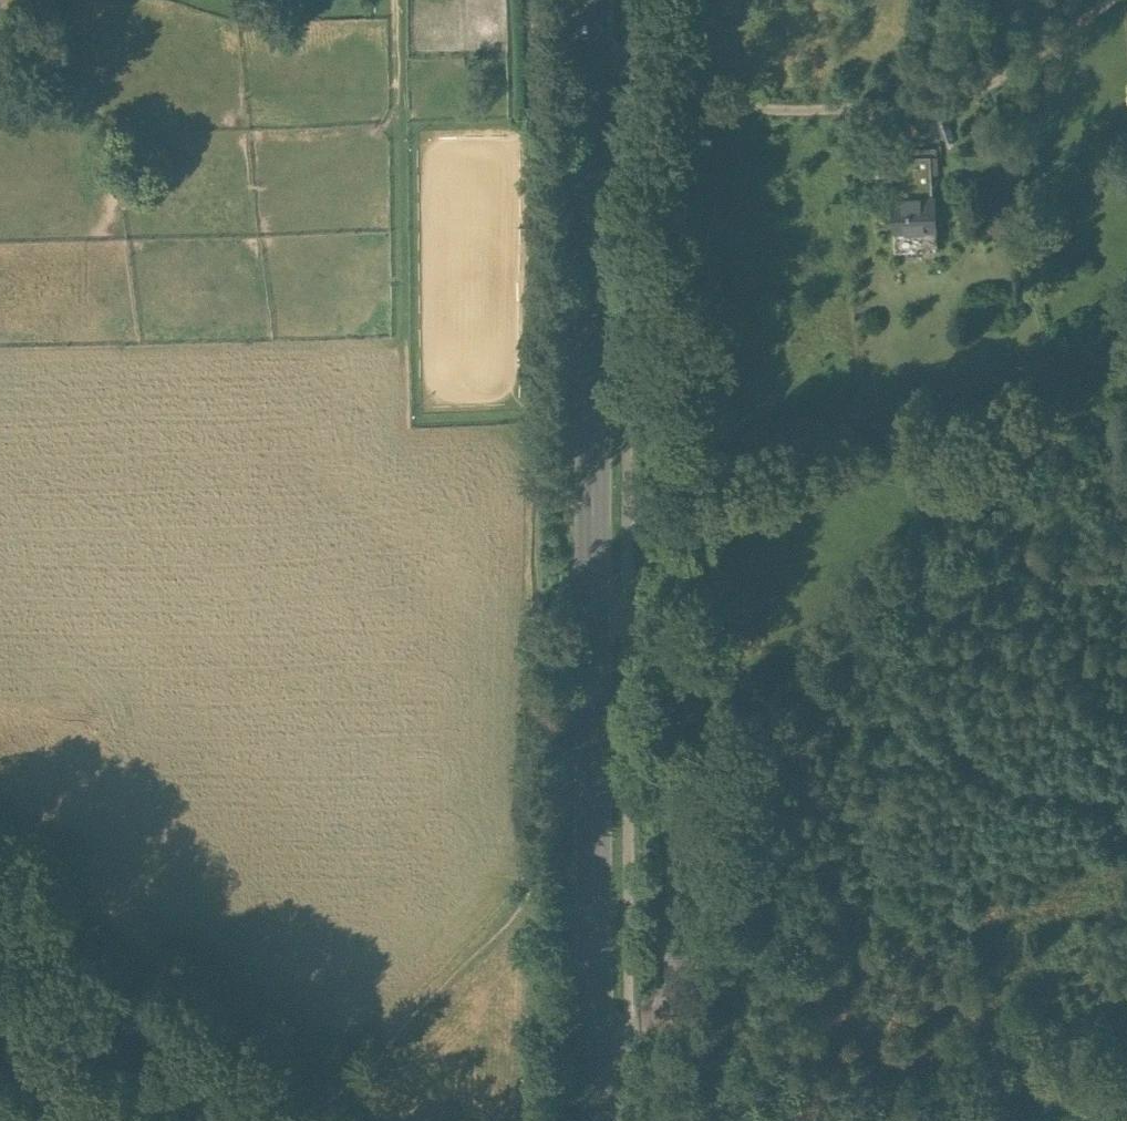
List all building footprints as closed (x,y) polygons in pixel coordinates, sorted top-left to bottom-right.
[(896,247),(937,245),(934,195),(932,195),(930,156),(898,157),(901,197),(893,198),(896,247)]
